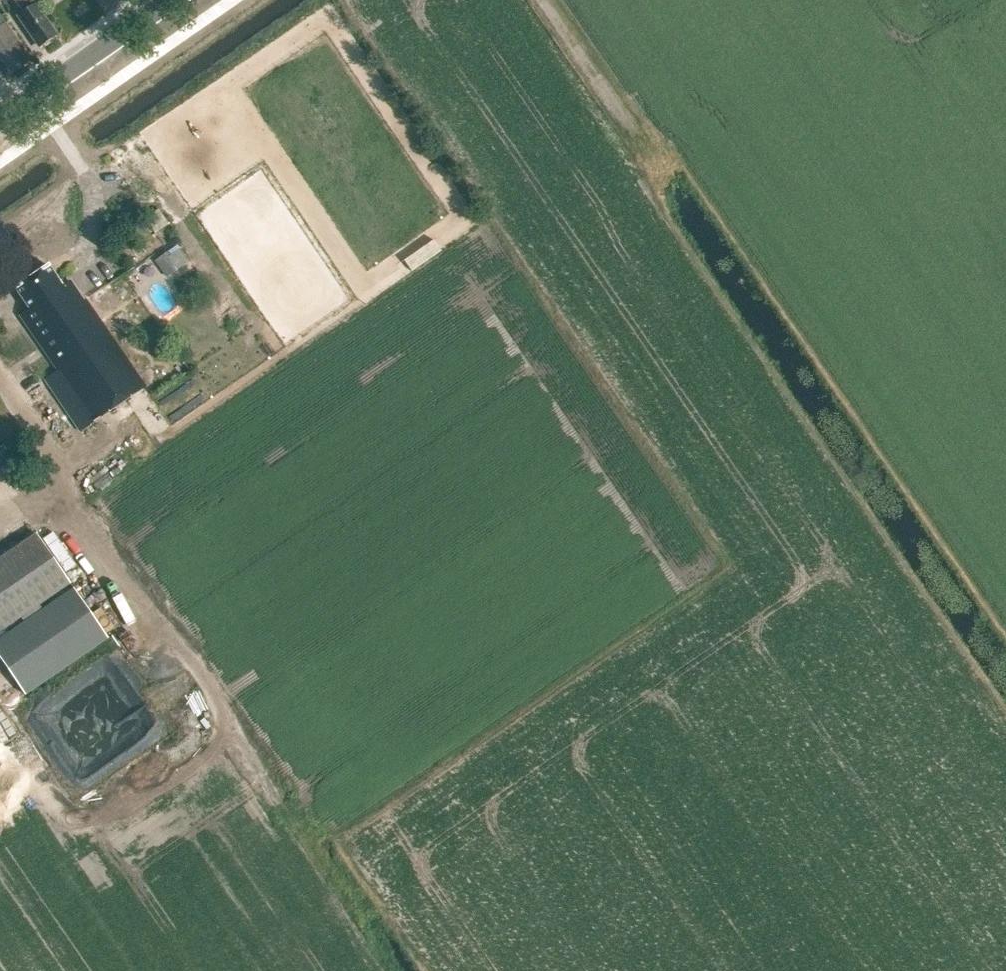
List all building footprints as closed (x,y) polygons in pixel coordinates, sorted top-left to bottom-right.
[(40,48),(56,36),(49,26),(50,26),(34,4),(31,0),(14,0),(23,12),(17,16),(32,37),(33,37),(40,48)] [(6,24),(0,28),(0,58),(11,74),(26,63),(23,57),(27,54),(6,24)] [(71,281),(64,285),(49,264),(15,287),(30,309),(20,316),(58,371),(45,380),(68,412),(75,408),(87,425),(95,420),(95,421),(147,386),(87,299),(84,300),(71,281)] [(4,462),(14,455),(7,445),(0,450),(0,456),(4,462)] [(0,559),(0,659),(25,695),(108,638),(36,534),(0,559)]
